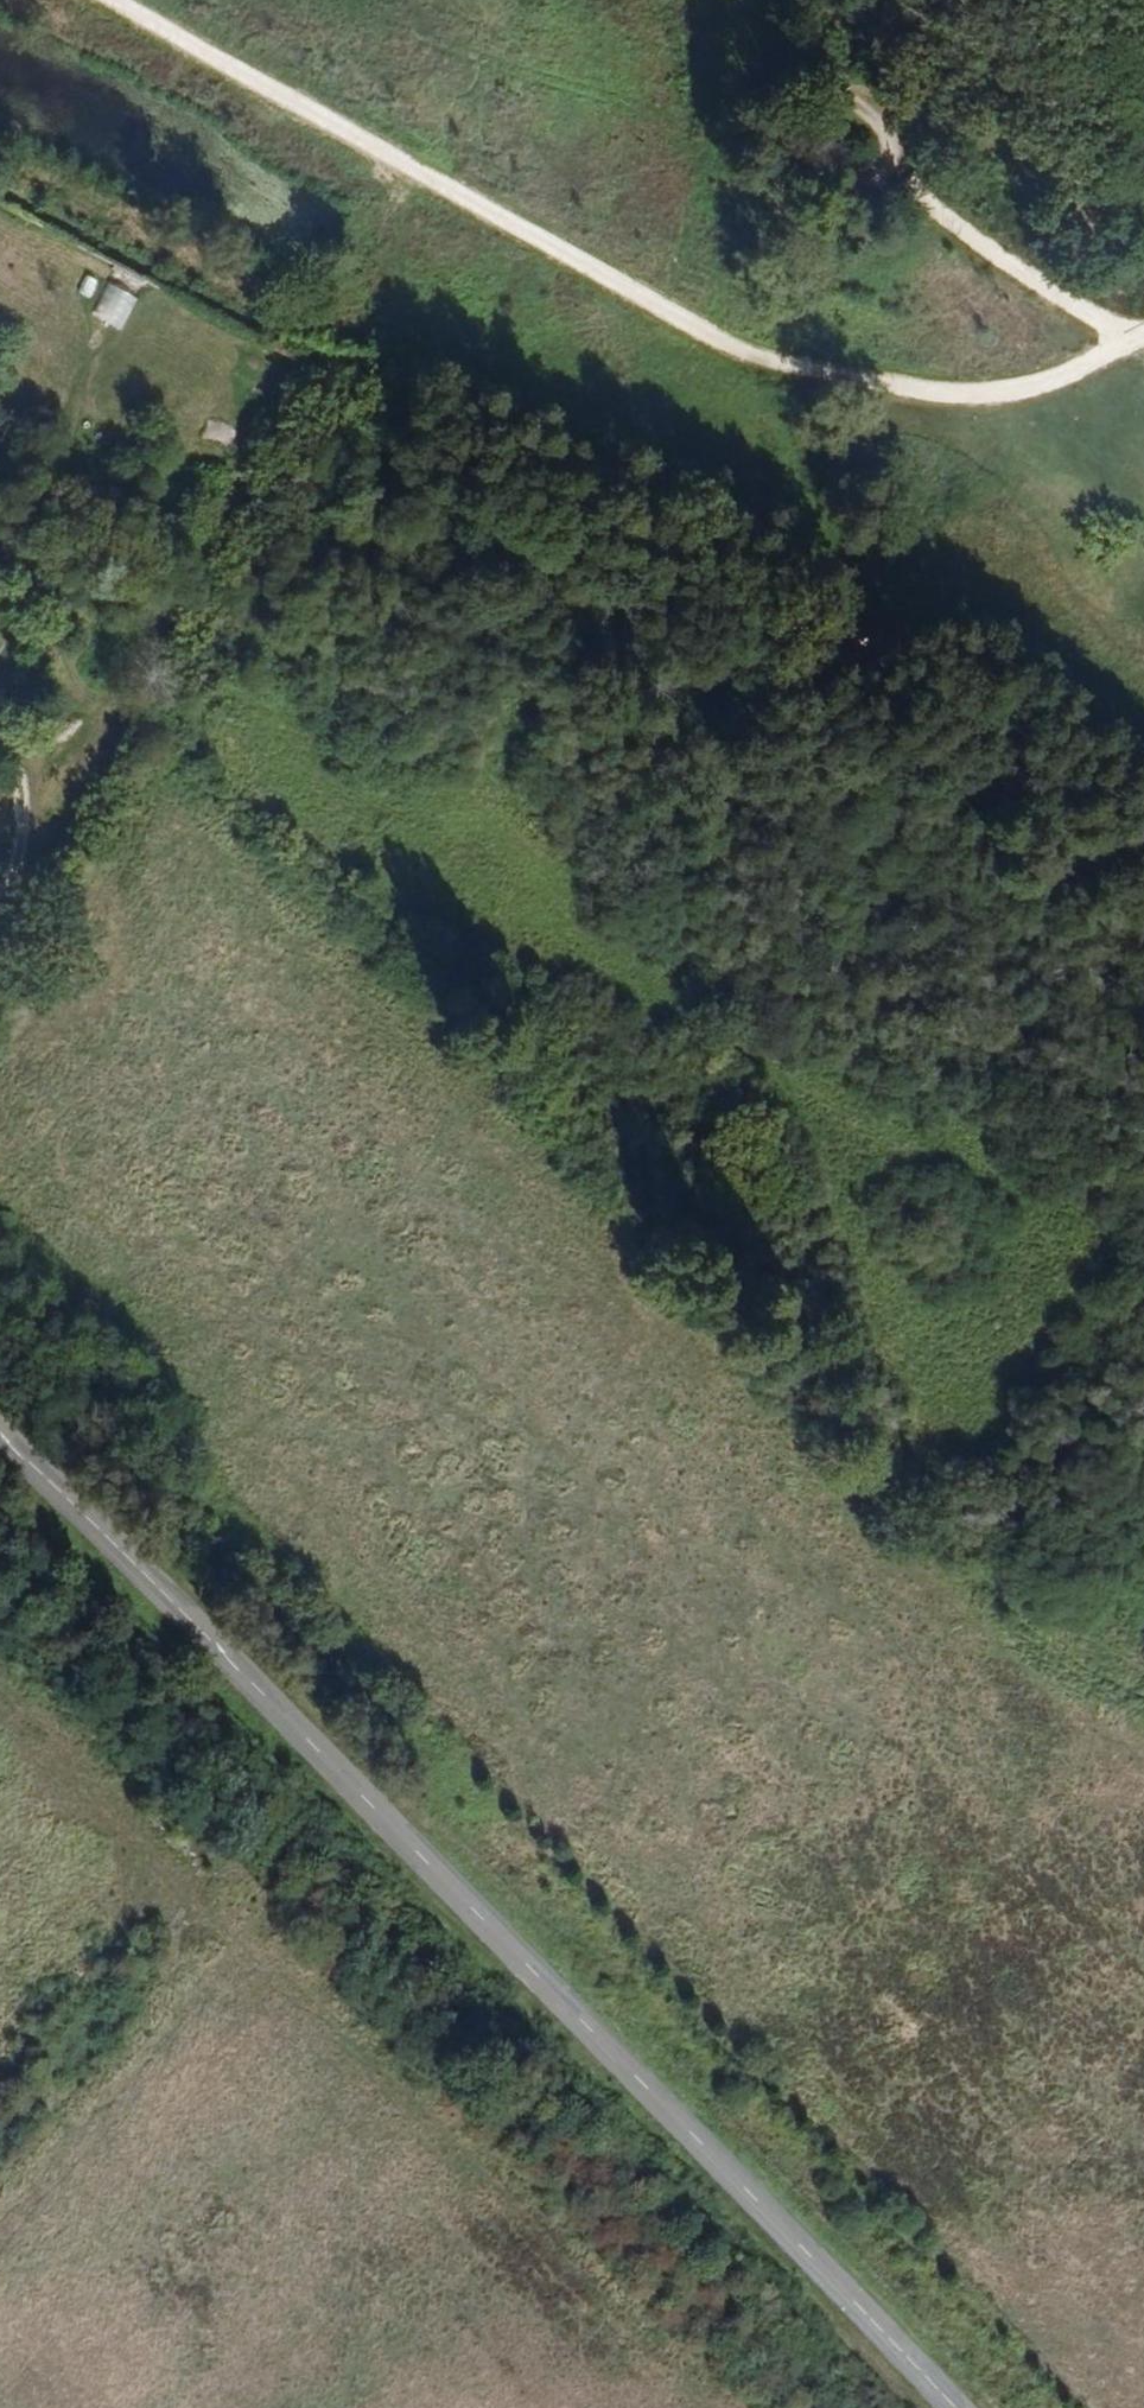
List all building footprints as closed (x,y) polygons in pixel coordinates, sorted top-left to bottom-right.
[(93,314),(123,329),(139,295),(109,281),(93,314)]
